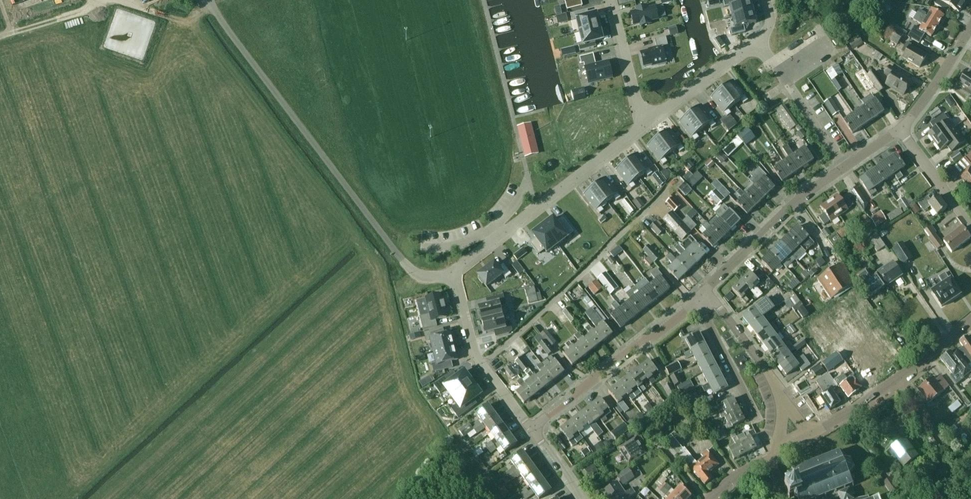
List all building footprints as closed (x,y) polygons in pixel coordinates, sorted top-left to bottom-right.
[(139,9),(160,0),(135,0),(139,9)] [(565,1),(567,10),(582,6),(581,0),(568,0),(565,1)] [(750,0),(743,2),(743,0),(725,0),(723,1),(724,8),(729,7),(732,17),(753,12),(750,0)] [(941,1),(939,0),(937,0),(935,5),(945,11),(948,6),(959,12),(965,1),(963,0),(941,0),(941,1)] [(646,9),(645,6),(637,8),(638,12),(631,13),(633,25),(640,23),(641,26),(650,24),(649,21),(658,19),(655,7),(646,9)] [(579,29),(599,25),(595,12),(585,14),(584,9),(570,12),(571,19),(576,17),(579,29)] [(927,17),(924,16),(926,14),(919,10),(917,14),(916,14),(913,20),(922,26),(919,29),(914,26),(910,33),(921,40),(925,33),(931,37),(943,16),(932,9),(927,17)] [(756,23),(753,12),(732,17),(734,28),(730,29),(732,36),(745,32),(744,26),(756,23)] [(593,45),(592,40),(602,37),(599,25),(579,29),(582,41),(577,43),(579,49),(593,45)] [(885,38),(897,45),(898,43),(903,34),(892,27),(885,38)] [(668,45),(666,37),(654,40),(657,48),(648,50),(649,51),(640,53),(644,67),(652,65),(652,66),(666,63),(662,47),(668,45)] [(718,37),(714,40),(721,49),(725,46),(718,37)] [(848,42),(853,50),(862,45),(857,37),(848,42)] [(904,46),(901,51),(905,54),(903,58),(919,68),(926,57),(909,47),(911,45),(907,43),(904,46)] [(596,64),(593,54),(579,57),(581,64),(584,63),(589,83),(612,78),(608,61),(596,64)] [(826,72),(831,81),(843,74),(837,65),(826,72)] [(891,77),(886,85),(903,95),(911,82),(894,72),(895,70),(889,67),(885,74),(891,77)] [(866,77),(879,94),(887,88),(874,71),(866,77)] [(863,90),(870,87),(865,73),(858,75),(863,90)] [(958,84),(970,92),(970,76),(965,73),(958,84)] [(728,84),(724,87),(736,104),(740,100),(743,104),(748,101),(745,97),(734,82),(733,81),(728,84)] [(839,88),(848,91),(850,84),(841,81),(839,88)] [(736,104),(724,87),(715,94),(716,94),(711,98),(712,99),(723,114),(723,113),(726,117),(731,114),(728,110),(736,104)] [(586,98),(584,88),(573,91),(575,100),(586,98)] [(831,99),(824,103),(833,116),(839,112),(831,99)] [(875,100),(864,107),(873,120),(883,112),(875,100)] [(696,109),(690,113),(702,129),(709,125),(712,129),(716,125),(713,121),(702,106),(701,105),(696,109)] [(779,108),(793,128),(798,125),(784,105),(779,108)] [(873,120),(864,107),(854,114),(862,127),(873,120)] [(933,119),(941,113),(937,108),(929,114),(933,119)] [(690,113),(684,118),(679,122),(680,123),(691,138),(692,138),(695,142),(699,138),(696,134),(702,129),(690,113)] [(854,114),(843,121),(852,134),(862,127),(854,114)] [(928,134),(934,142),(954,128),(943,114),(930,124),(931,123),(935,128),(928,134)] [(754,136),(746,126),(737,133),(745,144),(754,136)] [(964,142),(954,128),(934,142),(940,151),(948,145),(952,151),(950,152),(951,152),(964,142)] [(665,133),(664,133),(658,138),(670,154),(677,149),(680,153),(684,149),(681,145),(682,145),(670,130),(669,129),(665,133)] [(796,134),(800,140),(807,136),(802,130),(796,134)] [(519,136),(525,156),(537,153),(532,132),(519,136)] [(658,138),(652,142),(652,143),(647,146),(648,147),(659,162),(660,162),(663,166),(667,162),(664,158),(670,154),(658,138)] [(842,154),(848,152),(844,141),(838,143),(842,154)] [(747,147),(756,155),(760,151),(751,142),(747,147)] [(794,155),(793,155),(787,145),(782,149),(789,159),(784,162),(792,175),(802,168),(794,155)] [(773,148),(767,152),(772,158),(777,154),(773,148)] [(802,168),(813,161),(804,148),(794,155),(802,168)] [(949,157),(955,164),(963,158),(957,151),(949,157)] [(719,162),(722,164),(727,159),(720,152),(715,158),(716,158),(713,161),(717,164),(719,162)] [(633,157),(626,162),(639,178),(645,173),(648,177),(652,173),(649,170),(650,169),(638,154),(638,155),(637,154),(633,157)] [(693,159),(696,164),(702,161),(698,155),(693,159)] [(904,167),(896,155),(885,162),(894,175),(904,167)] [(970,167),(970,166),(964,158),(943,176),(948,181),(955,176),(959,176),(970,190),(970,168),(970,167)] [(626,162),(620,167),(616,170),(616,171),(628,186),(631,190),(635,186),(632,183),(639,178),(626,162)] [(784,162),(773,169),(782,182),(792,175),(784,162)] [(885,162),(875,169),(884,182),(894,175),(885,162)] [(769,179),(759,168),(758,168),(759,169),(751,176),(752,178),(749,181),(754,186),(765,197),(774,188),(767,181),(769,179)] [(672,176),(667,169),(665,171),(664,169),(659,172),(661,175),(666,181),(672,176)] [(884,182),(875,169),(859,180),(871,197),(877,192),(874,188),(884,182)] [(699,171),(687,182),(694,189),(705,178),(699,171)] [(601,181),(595,186),(607,202),(613,197),(616,201),(621,198),(618,194),(606,179),(606,178),(601,181)] [(678,188),(686,196),(692,191),(684,183),(678,188)] [(595,186),(588,191),(584,195),(585,196),(584,196),(596,211),(596,210),(599,214),(604,211),(601,207),(607,202),(595,186)] [(754,186),(745,195),(756,206),(765,197),(754,186)] [(723,187),(717,192),(726,200),(731,195),(723,187)] [(849,191),(862,209),(861,210),(863,213),(864,212),(864,211),(868,204),(856,187),(849,191)] [(742,199),(736,204),(747,215),(756,206),(745,195),(740,189),(736,193),(742,199)] [(724,199),(714,190),(708,197),(717,205),(724,199)] [(828,201),(839,216),(848,210),(847,209),(852,205),(853,205),(847,197),(848,199),(844,202),(842,202),(837,195),(828,201)] [(909,205),(913,202),(908,195),(904,198),(903,198),(897,202),(904,212),(910,208),(909,205)] [(937,197),(931,201),(927,196),(918,204),(923,211),(930,207),(937,216),(946,209),(937,197)] [(633,202),(638,208),(643,205),(638,198),(633,202)] [(623,205),(631,215),(637,210),(629,200),(623,205)] [(830,221),(831,222),(839,216),(828,201),(820,207),(825,214),(824,216),(820,219),(819,217),(824,226),(825,225),(824,225),(830,221)] [(911,209),(915,215),(920,211),(918,208),(914,202),(910,205),(912,208),(911,209)] [(715,214),(716,215),(731,230),(740,222),(724,205),(715,214)] [(695,220),(700,216),(694,209),(689,214),(695,220)] [(870,217),(876,227),(886,221),(881,211),(870,217)] [(597,219),(601,224),(607,220),(603,214),(597,219)] [(716,215),(711,219),(707,223),(707,224),(722,239),(731,230),(716,215)] [(688,217),(682,222),(691,231),(696,226),(688,217)] [(553,218),(542,226),(557,245),(567,237),(573,232),(563,218),(556,223),(553,218)] [(657,236),(663,231),(656,222),(649,228),(657,236)] [(722,239),(707,224),(707,223),(706,222),(702,227),(707,232),(702,237),(712,248),(722,239)] [(682,223),(674,231),(682,240),(690,232),(682,223)] [(536,238),(530,243),(538,254),(544,250),(547,253),(557,245),(542,226),(532,234),(536,238)] [(945,240),(942,236),(938,239),(934,234),(936,233),(931,226),(924,231),(929,238),(928,238),(937,249),(943,245),(942,245),(945,243),(951,252),(970,239),(962,228),(945,240)] [(804,252),(814,243),(797,227),(789,235),(804,252)] [(849,234),(849,233),(850,232),(846,227),(845,228),(845,227),(837,233),(841,239),(849,234)] [(822,232),(827,239),(832,235),(827,228),(822,232)] [(877,252),(885,246),(877,234),(867,241),(861,232),(854,237),(865,252),(873,247),(877,252)] [(796,261),(804,252),(789,235),(779,244),(790,255),(796,261)] [(696,242),(690,236),(679,246),(686,252),(685,253),(696,264),(705,255),(695,244),(696,242)] [(781,264),(790,255),(779,244),(770,253),(781,264)] [(893,249),(903,264),(911,259),(901,244),(893,249)] [(654,263),(660,257),(649,245),(643,250),(654,263)] [(682,256),(677,261),(676,261),(687,272),(696,264),(685,253),(686,252),(679,246),(679,245),(675,249),(682,256)] [(622,248),(614,254),(624,268),(632,262),(622,248)] [(761,261),(772,272),(781,264),(770,253),(761,261)] [(687,272),(676,261),(677,261),(670,254),(666,258),(672,265),(667,270),(678,281),(687,272)] [(607,259),(611,265),(615,262),(611,256),(607,259)] [(643,261),(649,267),(653,263),(647,257),(643,261)] [(515,262),(508,266),(511,271),(519,266),(515,262)] [(893,262),(878,272),(887,286),(902,275),(893,262)] [(498,268),(494,263),(477,276),(479,278),(477,279),(482,285),(484,283),(486,286),(502,274),(505,278),(510,274),(503,264),(498,268)] [(847,271),(847,270),(842,263),(817,279),(831,299),(855,283),(847,271)] [(655,281),(650,285),(659,297),(669,289),(660,277),(662,276),(656,270),(650,275),(655,281)] [(866,270),(856,277),(870,297),(885,287),(877,274),(872,277),(871,275),(869,276),(866,270)] [(598,279),(610,293),(617,288),(605,273),(598,279)] [(741,281),(750,291),(754,295),(757,299),(762,295),(754,286),(753,287),(752,286),(757,281),(759,282),(750,273),(741,281)] [(945,274),(944,273),(937,277),(942,284),(931,291),(932,292),(942,307),(959,295),(945,274)] [(650,285),(645,279),(635,286),(650,305),(659,297),(650,285)] [(587,287),(594,295),(602,288),(595,280),(587,287)] [(750,291),(741,281),(732,290),(741,300),(741,299),(745,304),(749,301),(744,296),(745,296),(743,295),(748,289),(750,291)] [(579,285),(568,292),(574,301),(584,294),(579,285)] [(534,286),(526,288),(529,303),(538,301),(534,286)] [(650,305),(635,286),(625,294),(630,301),(630,300),(640,313),(650,305)] [(734,296),(730,292),(724,298),(728,302),(734,296)] [(871,336),(878,343),(891,330),(855,293),(840,307),(869,338),(871,336)] [(443,302),(442,302),(440,294),(425,298),(429,314),(420,317),(423,329),(437,326),(436,320),(446,317),(444,309),(445,309),(443,302)] [(482,320),(502,315),(500,307),(506,306),(503,295),(488,298),(490,304),(478,307),(482,320)] [(795,296),(785,303),(789,309),(799,303),(795,296)] [(773,309),(766,299),(742,317),(749,325),(761,316),(762,317),(773,309)] [(630,300),(630,301),(621,308),(630,320),(640,313),(630,300)] [(620,328),(630,320),(621,308),(616,302),(611,306),(616,312),(611,316),(620,328)] [(802,307),(797,311),(803,318),(808,315),(802,307)] [(568,308),(563,312),(569,320),(571,323),(576,319),(574,316),(568,308)] [(602,342),(612,334),(603,322),(592,308),(585,314),(597,329),(594,332),(602,342)] [(510,322),(504,323),(502,315),(482,320),(485,334),(497,331),(498,336),(513,333),(510,322)] [(762,317),(761,316),(749,325),(756,336),(768,326),(762,317)] [(810,322),(802,328),(806,333),(814,328),(810,322)] [(756,336),(764,345),(776,336),(780,333),(773,323),(768,326),(756,336)] [(787,329),(790,333),(795,329),(792,325),(787,329)] [(592,350),(602,342),(594,332),(593,330),(589,326),(585,329),(589,334),(588,334),(590,335),(584,340),(592,350)] [(430,340),(433,352),(453,347),(449,333),(443,334),(442,329),(423,333),(425,341),(430,340)] [(551,347),(556,343),(546,330),(540,334),(551,347)] [(704,344),(699,332),(685,339),(691,351),(704,344)] [(582,358),(592,350),(584,340),(583,338),(579,333),(575,337),(579,341),(578,342),(580,343),(574,347),(574,348),(582,358)] [(764,345),(771,355),(787,343),(784,339),(780,342),(776,336),(764,345)] [(957,351),(968,365),(970,363),(970,341),(967,336),(959,341),(963,347),(957,351)] [(538,345),(547,356),(553,351),(544,340),(538,345)] [(793,347),(797,352),(806,345),(803,340),(793,347)] [(582,358),(574,348),(574,347),(573,346),(569,341),(565,345),(569,349),(568,350),(570,351),(564,355),(563,354),(572,366),(582,358)] [(787,343),(771,355),(779,365),(791,356),(788,352),(792,349),(787,343)] [(710,355),(704,344),(691,351),(684,355),(687,360),(694,356),(696,362),(710,355)] [(852,356),(867,376),(869,374),(874,381),(892,368),(881,353),(875,357),(867,345),(852,356)] [(450,362),(456,360),(453,347),(433,352),(436,363),(431,365),(433,372),(452,368),(450,362)] [(674,354),(676,358),(685,354),(683,349),(674,354)] [(940,359),(953,376),(958,372),(963,378),(970,371),(970,370),(956,351),(953,354),(950,351),(940,359)] [(828,373),(844,361),(837,352),(821,364),(828,373)] [(716,366),(710,355),(696,362),(702,373),(716,366)] [(791,356),(779,365),(786,375),(798,366),(802,372),(810,365),(806,360),(803,355),(795,361),(791,356)] [(551,366),(546,370),(554,380),(564,372),(555,360),(554,360),(551,356),(547,359),(550,364),(551,366)] [(536,378),(535,376),(520,357),(515,361),(524,372),(530,379),(530,380),(531,381),(526,385),(526,386),(534,396),(535,395),(539,394),(539,392),(544,388),(536,378)] [(638,368),(646,379),(647,381),(648,380),(651,385),(655,382),(652,377),(651,375),(656,371),(657,373),(658,372),(649,360),(638,368)] [(665,369),(669,376),(682,370),(678,362),(665,369)] [(541,374),(536,378),(544,388),(554,380),(546,370),(545,368),(541,364),(537,367),(540,372),(541,373),(541,374)] [(820,365),(812,373),(818,379),(826,372),(820,365)] [(702,373),(703,374),(708,384),(721,377),(716,366),(702,373)] [(509,367),(505,370),(507,372),(512,377),(515,374),(511,369),(509,367)] [(683,371),(686,378),(696,374),(693,367),(683,371)] [(641,383),(646,379),(638,368),(628,376),(636,387),(637,388),(638,388),(641,393),(645,390),(642,385),(641,383)] [(446,388),(452,397),(471,383),(463,372),(457,377),(452,371),(433,385),(439,393),(446,388)] [(837,387),(828,374),(816,382),(823,394),(819,396),(829,411),(841,403),(833,390),(837,387)] [(855,380),(852,382),(850,379),(847,381),(842,375),(836,379),(841,386),(840,386),(848,398),(858,390),(861,387),(855,380)] [(631,391),(636,387),(628,376),(618,384),(626,394),(626,395),(627,396),(628,396),(631,401),(635,398),(632,393),(631,391)] [(940,376),(935,380),(933,377),(917,389),(929,403),(944,391),(944,390),(949,386),(940,376)] [(708,384),(714,395),(727,388),(721,377),(708,384)] [(514,392),(524,404),(534,396),(526,386),(526,385),(525,384),(521,379),(517,382),(520,387),(521,389),(516,393),(515,392),(514,392)] [(479,394),(471,383),(452,397),(457,403),(450,408),(458,418),(477,404),(473,399),(479,394)] [(622,401),(622,400),(621,399),(626,395),(626,394),(618,384),(608,392),(617,404),(618,404),(625,413),(629,410),(625,405),(622,401)] [(672,400),(677,397),(670,384),(665,387),(672,400)] [(682,384),(677,387),(680,393),(686,390),(682,384)] [(723,401),(733,394),(730,390),(720,397),(723,401)] [(598,417),(599,419),(599,418),(603,423),(607,420),(603,415),(604,415),(602,413),(608,409),(609,411),(609,410),(600,398),(590,407),(598,417)] [(738,410),(733,399),(721,405),(723,404),(727,411),(725,412),(719,415),(721,419),(727,416),(729,415),(738,410)] [(661,403),(654,408),(657,412),(664,407),(661,403)] [(495,415),(488,405),(476,414),(481,420),(471,427),(474,430),(495,415)] [(655,411),(652,406),(651,407),(650,405),(645,408),(650,414),(655,411)] [(593,421),(598,417),(590,407),(580,414),(588,425),(589,426),(598,438),(603,434),(593,421)] [(744,421),(738,410),(729,415),(732,422),(730,423),(725,426),(727,430),(732,427),(744,421)] [(588,425),(580,414),(570,422),(578,432),(578,433),(579,434),(583,439),(587,436),(583,431),(584,431),(582,429),(588,425)] [(490,433),(502,424),(495,415),(474,430),(476,434),(486,427),(490,433)] [(627,422),(631,428),(637,423),(633,418),(627,422)] [(570,422),(560,430),(569,442),(573,447),(583,439),(579,434),(578,433),(578,432),(570,422)] [(617,428),(623,435),(630,429),(624,422),(617,428)] [(458,430),(463,437),(473,430),(468,423),(458,430)] [(509,434),(502,424),(490,433),(495,439),(485,446),(488,450),(509,434)] [(756,449),(750,437),(747,432),(745,428),(741,430),(744,434),(736,438),(745,454),(756,449)] [(675,440),(678,437),(674,433),(671,435),(670,436),(666,432),(661,436),(664,440),(663,441),(667,445),(675,456),(676,454),(689,470),(691,468),(704,485),(712,478),(708,474),(719,465),(708,451),(703,455),(705,457),(697,463),(684,448),(683,449),(675,440)] [(723,432),(713,437),(715,443),(726,437),(723,432)] [(619,449),(628,464),(646,453),(640,444),(644,442),(638,433),(634,435),(636,438),(619,449)] [(736,437),(734,433),(727,437),(728,440),(732,438),(732,439),(735,445),(736,447),(729,450),(728,448),(734,460),(745,454),(736,438),(736,437)] [(504,453),(517,444),(509,434),(488,450),(491,453),(500,446),(504,453)] [(904,467),(916,458),(917,458),(903,439),(903,440),(886,453),(885,453),(890,460),(890,459),(895,456),(904,468),(904,467)] [(594,447),(599,453),(606,448),(601,442),(594,447)] [(787,473),(786,479),(791,483),(784,486),(789,498),(794,496),(794,498),(797,498),(817,498),(822,497),(823,498),(834,498),(839,497),(840,498),(853,498),(851,495),(854,493),(852,487),(849,489),(848,487),(852,485),(853,486),(854,485),(853,484),(853,479),(855,478),(854,477),(853,478),(849,475),(853,470),(854,471),(855,470),(853,469),(850,463),(851,461),(850,461),(850,462),(843,461),(844,457),(845,456),(845,455),(844,456),(840,452),(840,451),(839,451),(838,452),(831,455),(831,453),(830,454),(830,455),(822,459),(821,457),(820,458),(821,459),(812,462),(811,461),(810,461),(811,463),(802,466),(802,465),(801,465),(801,467),(793,470),(792,469),(791,469),(792,471),(787,473)] [(522,452),(510,461),(518,470),(530,462),(522,452)] [(530,462),(518,470),(525,480),(537,471),(530,462)] [(584,469),(589,477),(597,471),(592,463),(584,469)] [(628,468),(616,476),(623,485),(634,477),(628,468)] [(531,490),(544,481),(537,471),(525,480),(531,490)] [(890,478),(883,483),(890,494),(898,488),(890,478)] [(531,490),(528,492),(522,496),(524,498),(526,498),(534,493),(538,498),(539,498),(551,491),(544,481),(531,490)] [(625,493),(617,481),(602,492),(607,498),(629,498),(628,498),(635,493),(632,488),(625,493)] [(691,497),(686,492),(680,487),(675,492),(666,485),(663,488),(675,498),(689,498),(691,497)] [(663,488),(660,491),(668,498),(675,498),(663,488)]
